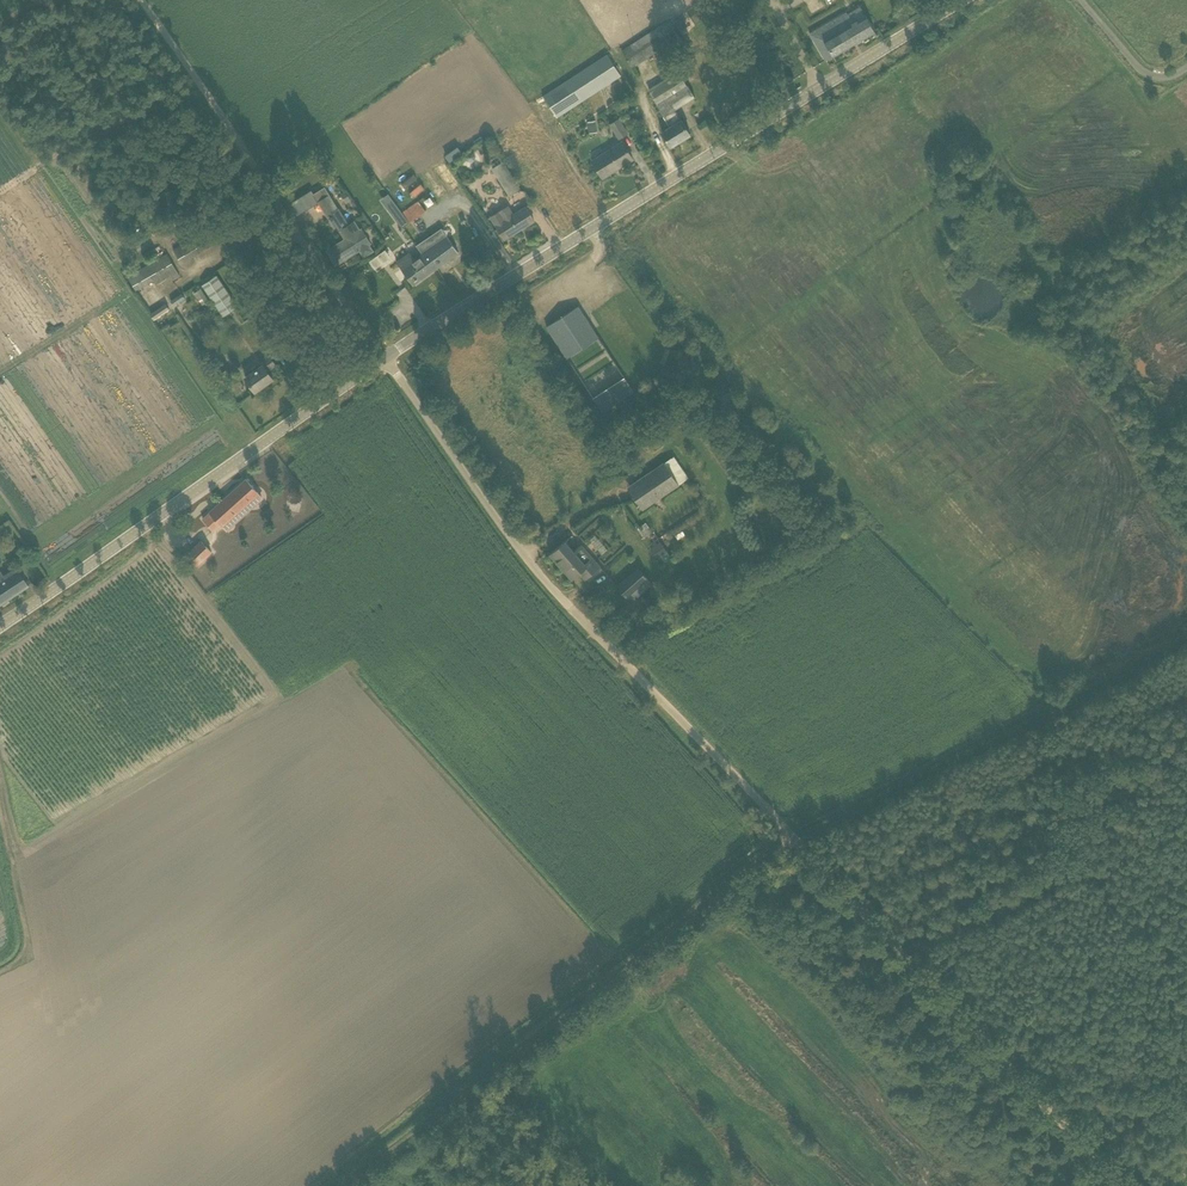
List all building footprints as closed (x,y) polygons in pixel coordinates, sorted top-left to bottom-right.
[(826,61),(849,48),(875,32),(865,15),(852,23),(846,12),(810,34),(826,61)] [(633,67),(634,67),(684,34),(673,18),(622,51),(633,67)] [(607,54),(543,96),(557,117),(621,75),(607,54)] [(675,109),(695,97),(688,85),(687,85),(680,74),(650,92),(657,104),(656,104),(664,116),(666,115),(673,125),(662,132),(671,146),(691,134),(682,120),(681,120),(675,109)] [(620,138),(628,133),(619,119),(611,124),(620,138)] [(592,161),(603,178),(633,159),(623,142),(592,161)] [(510,173),(507,174),(501,164),(493,168),(510,196),(520,190),(510,173)] [(387,205),(403,227),(410,222),(402,212),(393,200),(387,205)] [(426,210),(418,200),(402,212),(410,222),(426,210)] [(491,217),(505,239),(534,220),(526,207),(513,215),(508,206),(491,217)] [(336,265),(347,258),(360,250),(364,257),(374,251),(370,245),(372,243),(362,228),(360,229),(355,221),(340,231),(345,239),(338,244),(327,252),(336,265)] [(216,244),(225,238),(217,224),(207,230),(216,244)] [(438,267),(458,252),(443,229),(418,247),(423,254),(428,261),(432,259),(438,267)] [(172,248),(178,261),(211,245),(207,238),(204,239),(201,234),(172,248)] [(180,276),(167,253),(128,276),(136,290),(153,280),(156,285),(171,276),(173,280),(180,276)] [(413,285),(437,267),(438,267),(432,259),(428,261),(423,254),(415,259),(410,253),(397,263),(413,285)] [(202,284),(224,316),(238,306),(217,274),(202,284)] [(253,295),(243,280),(241,277),(235,280),(248,298),(253,295)] [(182,293),(171,301),(175,306),(185,298),(182,293)] [(312,297),(307,300),(312,307),(317,304),(312,297)] [(165,303),(150,313),(154,319),(169,309),(165,303)] [(547,326),(547,327),(553,336),(566,357),(598,337),(578,306),(547,326)] [(276,365),(270,356),(261,362),(263,365),(246,378),(255,391),(273,379),(268,371),(276,365)] [(243,385),(234,369),(221,377),(231,393),(243,385)] [(633,390),(624,377),(592,398),(601,411),(633,390)] [(643,509),(679,484),(664,463),(640,479),(648,491),(636,499),(643,509)] [(258,493),(247,479),(211,511),(211,512),(203,519),(213,530),(221,524),(223,525),(258,493)] [(642,536),(651,530),(646,521),(637,527),(642,536)] [(202,541),(186,555),(196,566),(212,552),(202,541)] [(583,570),(589,577),(600,567),(581,545),(574,551),(565,541),(550,554),(572,579),(583,570)] [(652,543),(655,557),(665,554),(662,541),(652,543)] [(637,563),(615,582),(629,597),(651,578),(637,563)] [(27,585),(17,569),(4,578),(0,572),(0,603),(27,585)]
